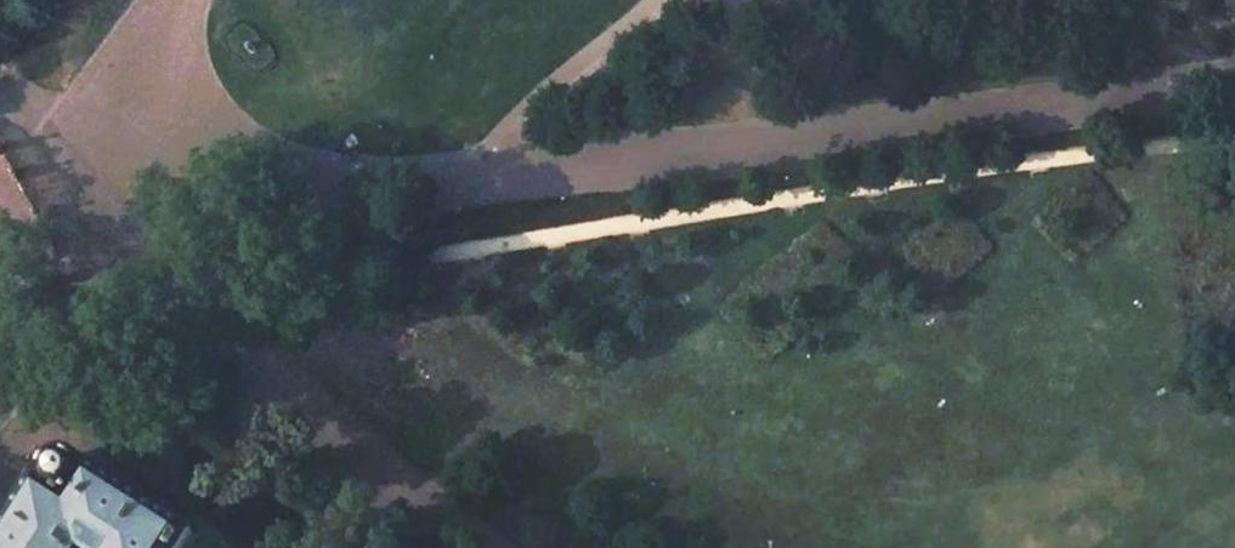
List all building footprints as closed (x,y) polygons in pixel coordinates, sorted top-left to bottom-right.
[(42,479),(0,545),(0,547),(186,547),(195,533),(97,470),(96,467),(92,472),(88,472),(86,466),(81,461),(73,456),(63,456),(54,460),(50,464),(47,470),(46,477),(48,480),(45,481),(42,479)]
